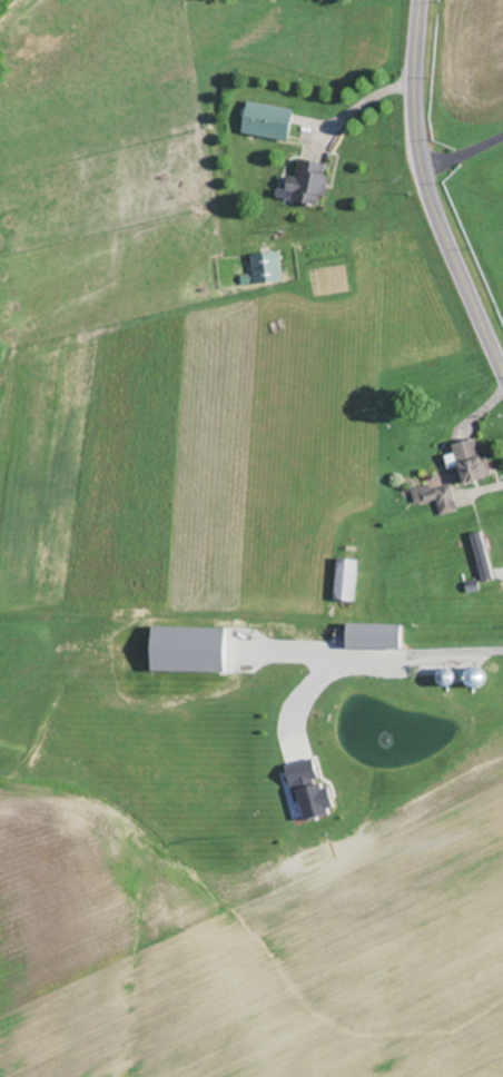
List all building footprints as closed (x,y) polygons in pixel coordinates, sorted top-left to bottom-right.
[(246,134),(292,142),(297,111),(251,103),(246,134)] [(291,177),(287,200),(326,207),(333,166),(302,161),(300,178),(291,177)] [(281,252),(254,255),(256,285),(284,282),(281,252)] [(457,455),(449,457),(452,468),(458,467),(462,485),(491,478),(482,438),(455,444),(457,455)] [(440,515),(458,512),(453,486),(432,490),(431,486),(412,489),(415,505),(438,501),(440,515)] [(475,550),(489,550),(489,540),(475,540),(475,550)] [(484,582),(495,579),(488,552),(477,556),(484,582)] [(359,559),(337,557),(334,600),(356,602),(359,559)] [(351,644),(388,644),(388,625),(351,625),(351,644)] [(447,697),(445,665),(421,667),(421,674),(405,675),(406,699),(447,697)]
